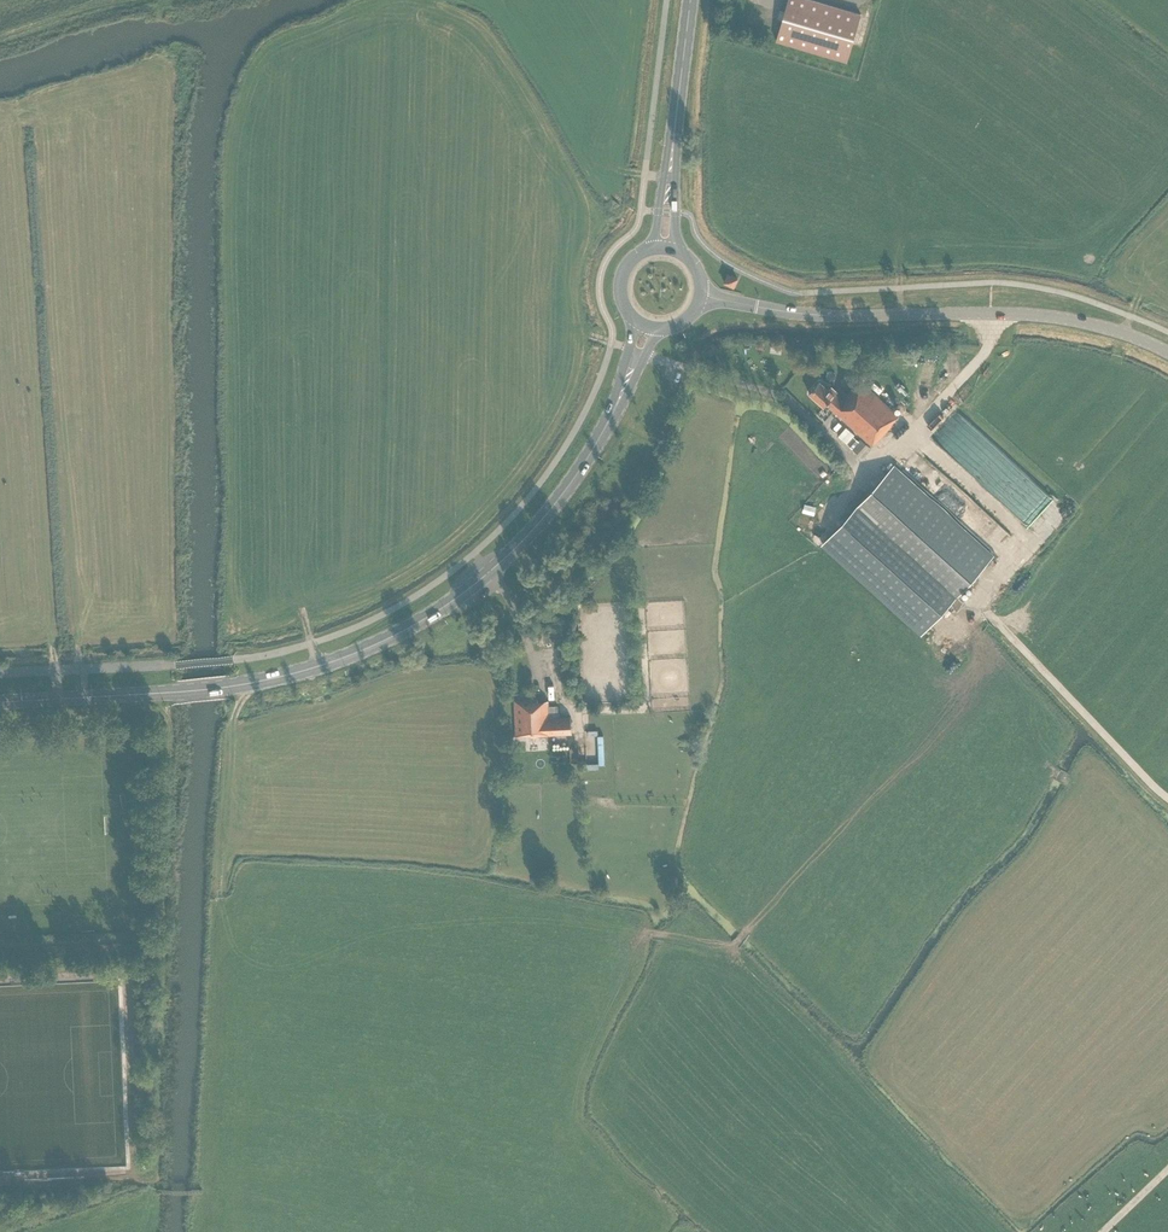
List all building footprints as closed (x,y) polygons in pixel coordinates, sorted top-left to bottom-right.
[(847,62),(861,14),(812,0),(788,0),(776,41),(847,62)] [(737,279),(728,274),(724,282),(733,287),(737,279)] [(873,446),(885,432),(892,425),(891,424),(898,416),(860,381),(843,401),(836,394),(837,392),(831,387),(829,390),(820,382),(809,393),(824,407),(826,404),(873,446)] [(948,447),(973,421),(960,408),(935,434),(948,447)] [(853,437),(847,443),(854,449),(859,442),(853,437)] [(870,450),(860,442),(859,442),(854,449),(863,457),(870,450)] [(922,634),(992,556),(894,466),(822,544),(922,634)] [(558,718),(558,706),(548,706),(548,701),(538,701),(538,699),(515,700),(517,736),(572,734),(571,717),(558,718)]
